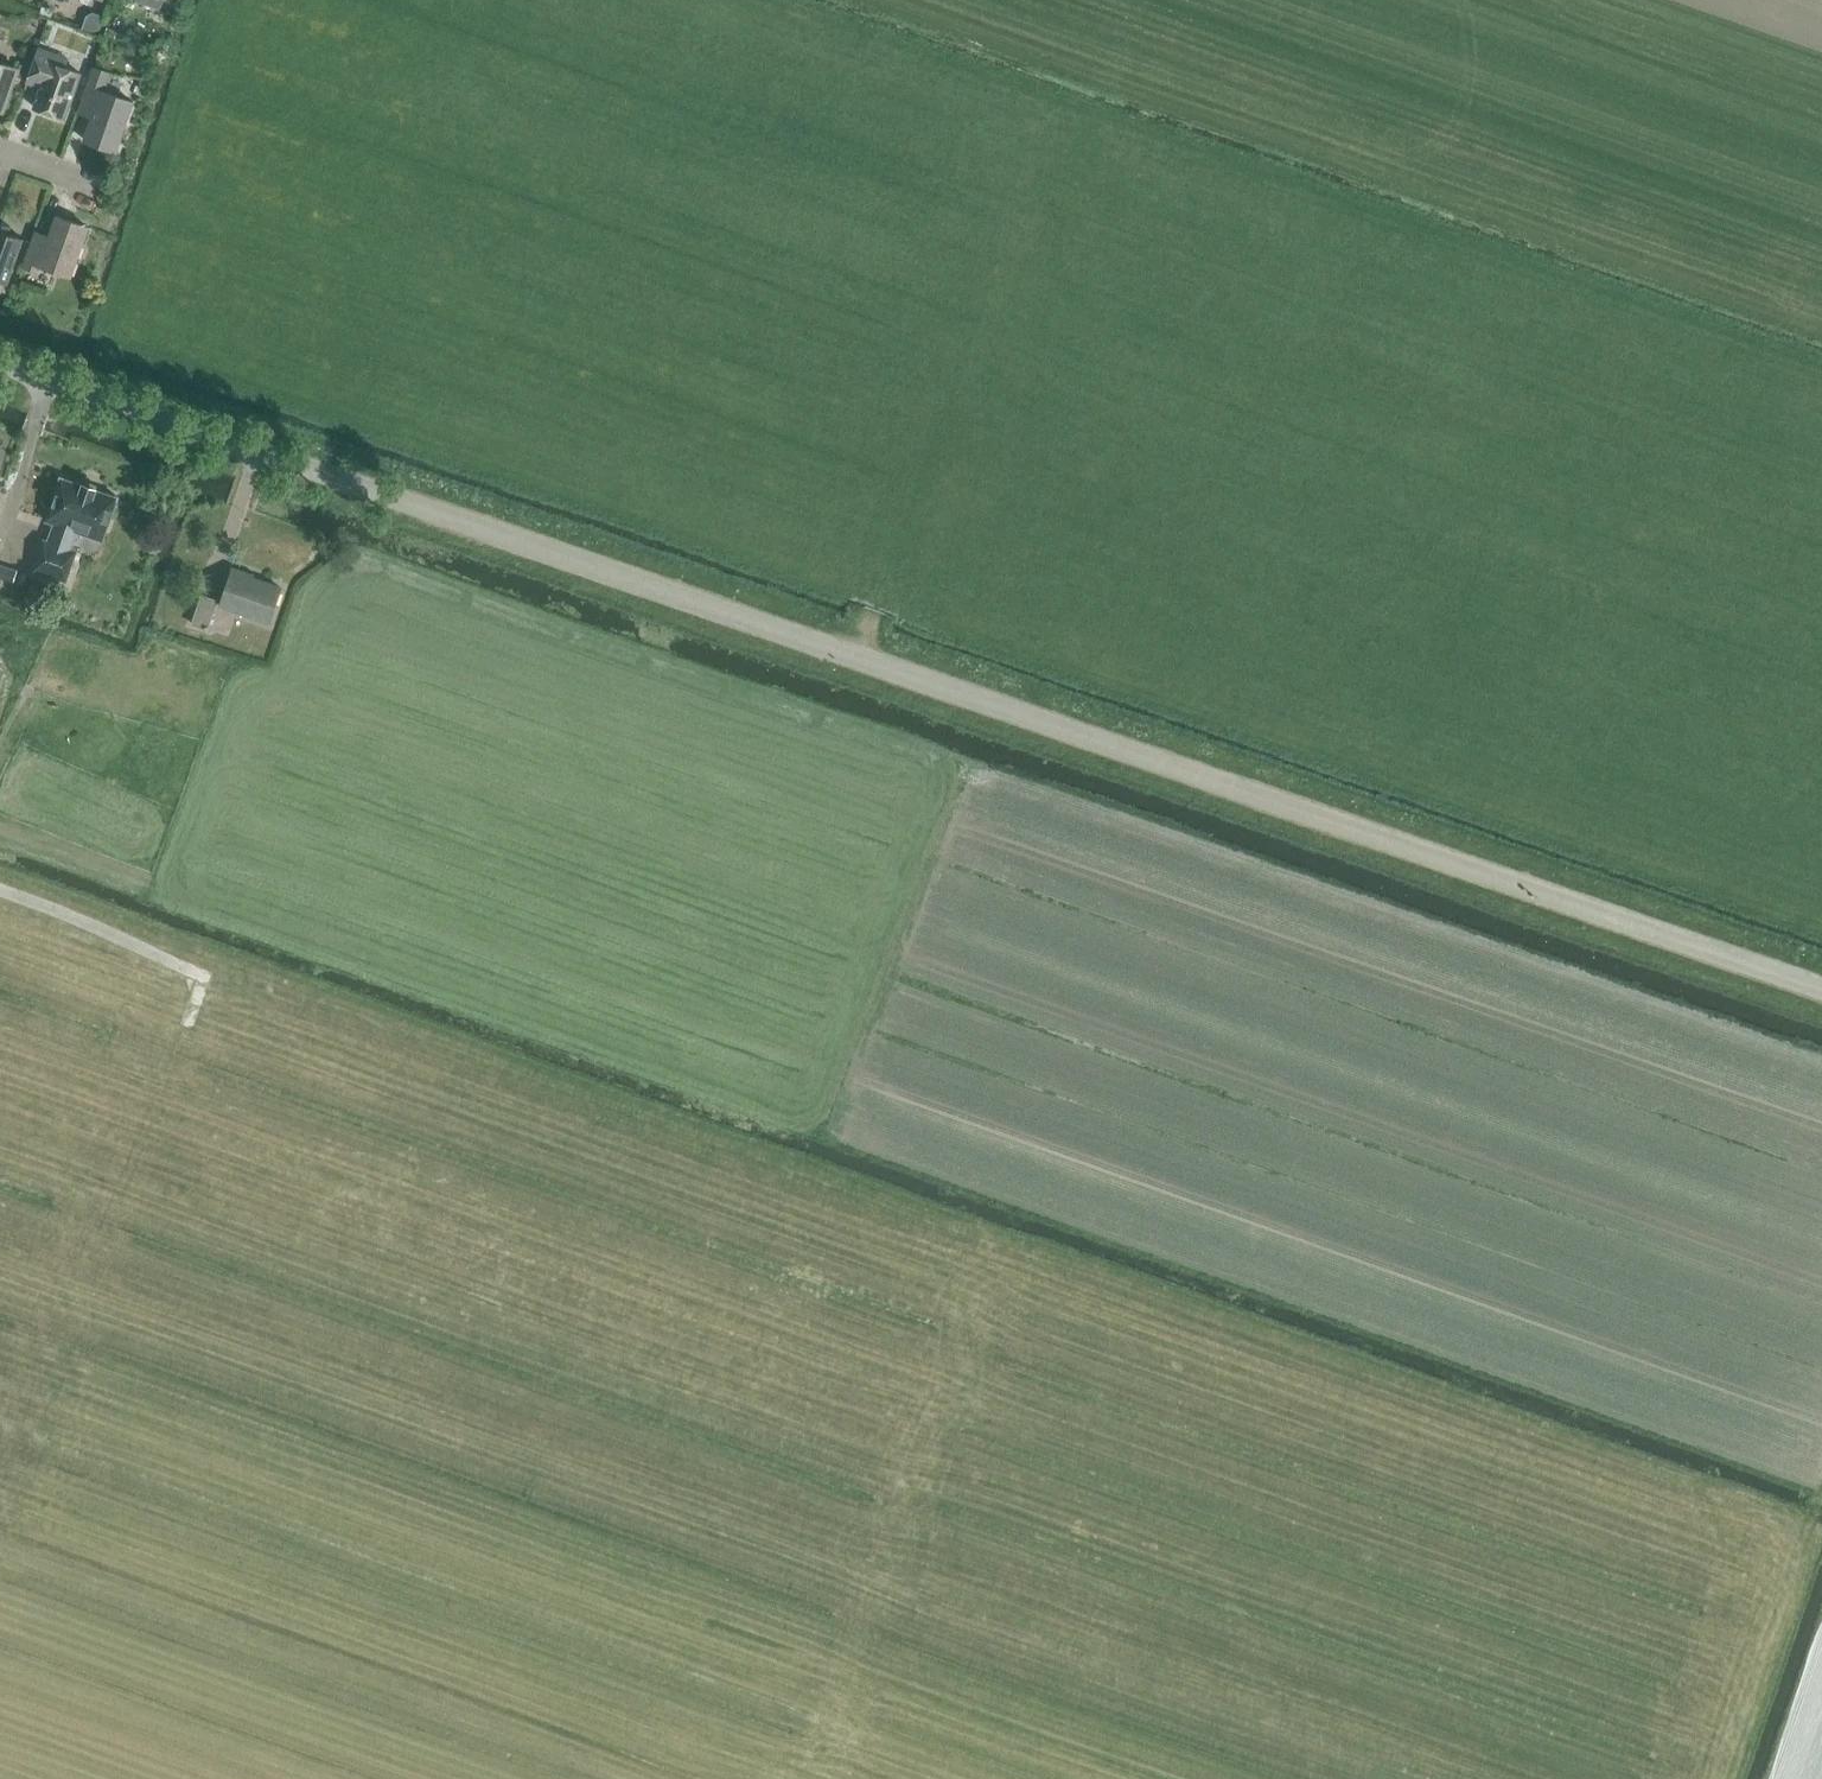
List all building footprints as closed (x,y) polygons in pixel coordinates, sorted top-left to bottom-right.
[(35,108),(65,119),(81,72),(66,67),(69,57),(40,48),(28,82),(41,86),(35,108)] [(3,112),(19,67),(0,60),(0,110),(3,112)] [(85,141),(116,151),(133,100),(106,90),(111,73),(95,67),(76,123),(89,127),(85,141)] [(24,269),(40,274),(43,268),(70,278),(88,228),(57,217),(49,239),(36,234),(24,269)] [(9,285),(23,240),(6,234),(9,226),(0,223),(0,282),(9,285)] [(103,540),(118,497),(61,477),(46,521),(53,524),(47,542),(44,540),(33,570),(66,581),(77,551),(62,546),(68,528),(103,540)] [(253,577),(253,575),(232,568),(219,607),(268,624),(281,587),(253,577)] [(192,625),(207,630),(217,600),(202,596),(192,625)]
